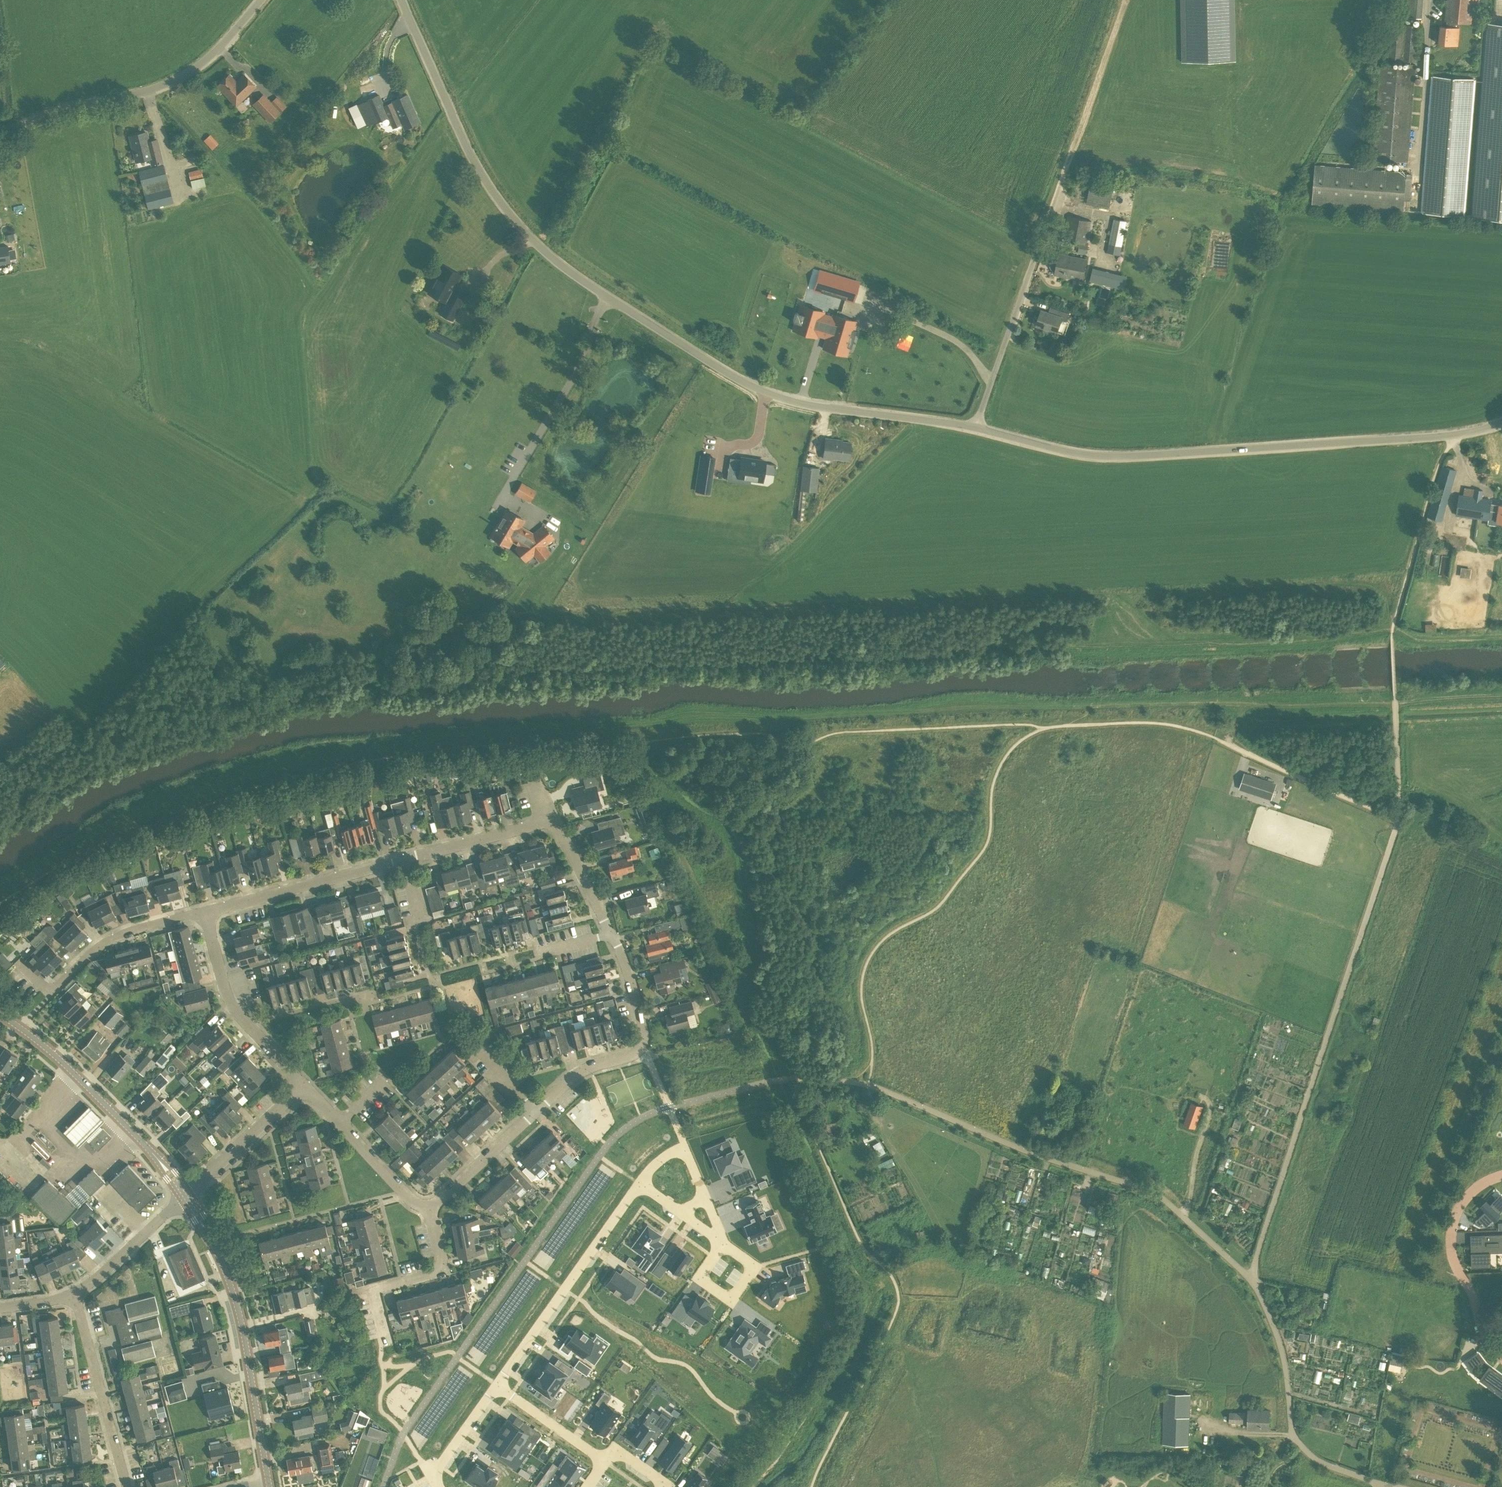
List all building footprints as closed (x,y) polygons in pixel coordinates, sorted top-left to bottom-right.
[(1182,62),(1236,61),(1234,0),(1181,0),(1182,62)] [(1447,20),(1460,21),(1471,22),(1473,0),(1447,0),(1446,19),(1447,20)] [(1459,27),(1460,21),(1447,20),(1446,26),(1440,25),(1438,44),(1458,46),(1459,27)] [(1416,62),(1419,26),(1390,23),(1387,60),(1416,62)] [(1488,23),(1472,218),(1501,220),(1501,24),(1488,23)] [(1408,162),(1415,68),(1379,65),(1372,159),(1408,162)] [(237,83),(229,74),(217,85),(236,105),(256,87),(245,75),(237,83)] [(1463,216),(1473,79),(1433,76),(1423,214),(1463,216)] [(270,122),(281,112),(263,93),(252,104),(270,122)] [(384,105),(379,94),(364,101),(365,102),(360,104),(365,116),(366,116),(369,121),(373,120),(374,123),(388,117),(392,128),(402,124),(404,129),(419,122),(407,94),(384,105)] [(281,112),(287,106),(277,96),(271,102),(281,112)] [(151,150),(146,132),(130,136),(136,162),(150,158),(152,165),(162,163),(159,148),(151,150)] [(212,150),(219,143),(210,134),(203,140),(212,150)] [(148,210),(173,204),(164,164),(138,171),(148,210)] [(1403,212),(1407,172),(1315,164),(1311,204),(1403,212)] [(190,180),(203,177),(201,168),(188,172),(190,180)] [(1091,177),(1086,203),(1109,208),(1114,181),(1091,177)] [(1199,203),(1197,212),(1221,217),(1223,209),(1199,203)] [(1087,249),(1089,243),(1087,242),(1092,221),(1068,216),(1063,239),(1079,243),(1078,248),(1087,249)] [(1120,255),(1127,220),(1114,218),(1107,252),(1120,255)] [(8,245),(0,247),(0,264),(16,262),(14,248),(9,249),(8,245)] [(1087,259),(1059,254),(1058,259),(1053,258),(1051,259),(1050,267),(1051,269),(1056,270),(1055,275),(1083,280),(1087,259)] [(461,275),(443,266),(428,293),(445,302),(439,313),(452,320),(461,304),(449,297),(461,275)] [(1123,289),(1126,276),(1093,267),(1089,281),(1123,289)] [(821,272),(815,292),(854,303),(859,284),(821,272)] [(794,311),(791,321),(794,322),(791,330),(814,337),(815,333),(827,337),(826,340),(823,348),(846,355),(849,347),(851,348),(856,331),(854,330),(856,322),(833,315),(832,319),(821,316),(822,311),(806,307),(804,314),(794,311)] [(1070,313),(1050,307),(1048,313),(1041,310),(1036,325),(1044,328),(1043,331),(1044,333),(1052,336),(1054,335),(1055,331),(1057,332),(1061,319),(1067,321),(1070,313)] [(843,439),(843,440),(828,438),(825,455),(851,459),(854,441),(843,439)] [(730,458),(728,467),(739,469),(738,477),(751,479),(762,481),(764,473),(774,475),(776,465),(765,463),(765,461),(741,457),(741,459),(730,458)] [(811,489),(821,490),(822,464),(805,463),(802,517),(809,518),(811,489)] [(711,473),(699,471),(696,490),(708,492),(711,473)] [(1433,501),(1446,505),(1452,485),(1438,481),(1433,501)] [(529,502),(536,491),(522,482),(515,494),(529,502)] [(1482,497),(1483,490),(1475,489),(1473,496),(1459,494),(1455,515),(1488,521),(1491,499),(1482,497)] [(533,533),(521,526),(524,521),(506,510),(493,531),(518,546),(514,548),(526,562),(555,538),(544,524),(533,533)] [(1461,552),(1474,554),(1476,544),(1463,542),(1461,552)] [(438,593),(431,605),(436,608),(443,596),(438,593)] [(413,649),(421,634),(415,631),(407,646),(413,649)] [(1271,795),(1275,784),(1245,774),(1242,785),(1271,795)] [(587,793),(574,796),(578,812),(601,806),(597,790),(595,783),(593,776),(583,778),(585,785),(587,793)] [(453,804),(457,822),(471,818),(468,807),(474,806),(468,783),(464,784),(466,791),(459,793),(462,802),(453,804)] [(453,804),(451,795),(442,798),(440,792),(438,790),(431,792),(430,794),(432,802),(421,804),(425,817),(435,814),(435,816),(441,815),(444,825),(457,821),(457,822),(453,804)] [(491,794),(496,812),(510,808),(506,791),(491,794)] [(481,815),(496,812),(491,794),(477,798),(481,815)] [(393,815),(398,832),(399,832),(399,831),(409,828),(408,822),(415,820),(409,796),(401,799),(403,808),(392,810),(393,815)] [(372,813),(370,808),(371,808),(370,804),(364,805),(368,819),(360,821),(361,824),(355,826),(359,842),(373,839),(370,829),(375,827),(375,826),(375,825),(374,822),(372,813)] [(642,827),(650,824),(643,805),(636,808),(642,827)] [(393,815),(392,810),(381,813),(380,810),(375,811),(374,808),(371,808),(370,808),(372,813),(374,822),(375,825),(375,826),(375,827),(376,827),(377,830),(384,829),(386,835),(398,832),(393,815)] [(359,842),(355,826),(350,827),(349,823),(340,826),(337,814),(332,815),(338,837),(342,836),(345,846),(359,842)] [(597,848),(615,844),(613,836),(624,833),(620,817),(607,820),(609,827),(593,832),(597,848)] [(316,838),(320,850),(320,852),(334,849),(331,839),(337,837),(334,826),(315,832),(316,838)] [(320,850),(316,838),(308,840),(307,833),(289,838),(294,857),(300,855),(299,850),(304,848),(306,854),(320,850)] [(259,856),(264,874),(277,870),(275,861),(281,860),(276,839),(267,841),(270,853),(259,856)] [(531,848),(535,866),(549,862),(545,844),(531,848)] [(250,877),(264,874),(259,856),(249,859),(246,847),(237,850),(238,853),(242,869),(242,868),(243,871),(248,869),(250,877)] [(610,875),(634,869),(631,857),(636,855),(634,847),(624,849),(626,857),(607,862),(610,875)] [(527,868),(535,866),(531,848),(517,851),(519,859),(513,861),(513,862),(514,865),(517,873),(518,878),(518,879),(527,876),(528,875),(527,871),(528,871),(527,868)] [(221,868),(225,884),(225,883),(239,880),(236,870),(242,869),(238,853),(225,857),(227,866),(221,867),(221,868)] [(514,865),(513,862),(507,864),(504,855),(492,858),(496,876),(503,874),(506,887),(520,883),(518,879),(518,878),(517,873),(514,865)] [(487,888),(485,879),(496,876),(492,858),(479,861),(482,872),(476,874),(479,887),(480,889),(487,888)] [(225,884),(221,868),(215,870),(213,860),(191,866),(195,884),(210,880),(212,888),(225,884)] [(453,869),(458,886),(465,884),(466,890),(479,887),(476,874),(475,872),(469,874),(467,865),(453,869)] [(164,876),(170,899),(181,896),(178,885),(184,884),(180,869),(164,874),(164,876)] [(438,890),(440,896),(440,897),(448,895),(446,889),(458,886),(453,869),(442,871),(444,880),(436,882),(437,885),(438,890)] [(169,899),(170,899),(164,876),(148,881),(148,883),(149,883),(151,893),(157,891),(160,902),(161,901),(161,903),(163,904),(169,902),(170,901),(169,899)] [(541,888),(556,884),(554,877),(539,881),(541,888)] [(134,894),(133,894),(129,895),(128,888),(131,887),(130,880),(118,883),(120,890),(115,891),(118,902),(124,901),(128,914),(130,914),(130,916),(139,914),(134,894)] [(650,911),(646,898),(659,895),(656,882),(642,886),(644,894),(624,899),(625,903),(626,903),(629,913),(640,910),(641,914),(650,911)] [(151,893),(149,883),(148,883),(132,888),(133,894),(134,894),(139,914),(148,912),(148,909),(149,909),(146,898),(152,896),(151,893)] [(426,894),(438,890),(437,885),(425,888),(426,894)] [(547,903),(565,899),(563,888),(555,890),(554,886),(537,890),(540,900),(546,898),(547,903)] [(379,895),(378,889),(366,892),(371,910),(382,907),(381,903),(385,902),(383,894),(379,895)] [(428,899),(440,896),(438,890),(426,894),(428,899)] [(360,912),(371,910),(366,892),(355,895),(357,902),(349,904),(353,920),(354,923),(356,932),(364,930),(360,916),(361,916),(360,912)] [(66,897),(63,893),(58,896),(57,896),(60,901),(66,897)] [(95,901),(105,922),(115,917),(110,906),(116,903),(111,893),(95,901)] [(442,902),(440,897),(440,896),(428,899),(430,905),(442,902)] [(341,909),(338,899),(327,902),(332,919),(339,917),(342,926),(354,923),(353,920),(350,907),(341,909)] [(550,913),(568,909),(565,899),(547,903),(541,905),(542,910),(548,908),(550,913)] [(96,926),(105,922),(95,901),(80,908),(85,919),(91,916),(96,926)] [(320,922),(332,919),(327,902),(315,906),(317,913),(310,915),(311,920),(314,930),(321,928),(320,922)] [(431,911),(443,908),(442,902),(430,905),(431,911)] [(388,924),(395,922),(391,907),(384,909),(388,924)] [(314,930),(311,920),(305,922),(302,909),(298,910),(297,908),(288,911),(294,931),(303,929),(305,935),(314,932),(314,930)] [(443,908),(431,911),(433,918),(445,914),(443,908)] [(568,909),(550,913),(551,919),(545,921),(548,931),(570,925),(569,920),(571,919),(568,909)] [(287,940),(286,934),(294,931),(288,911),(280,913),(279,915),(276,916),(279,926),(272,928),(277,943),(287,940)] [(507,915),(508,922),(513,940),(523,937),(521,929),(527,928),(523,911),(512,914),(507,915)] [(66,929),(79,942),(87,934),(79,927),(83,922),(74,913),(69,917),(70,918),(62,925),(66,929)] [(508,922),(507,915),(502,916),(504,923),(498,924),(503,942),(513,940),(508,922)] [(680,919),(680,918),(654,925),(656,932),(647,935),(649,946),(645,947),(649,961),(661,958),(660,955),(668,953),(667,951),(673,949),(668,929),(685,925),(683,918),(680,919)] [(503,942),(498,924),(493,926),(491,919),(480,922),(484,937),(490,936),(493,945),(503,942)] [(478,939),(484,937),(480,922),(470,925),(471,931),(466,933),(471,951),(481,948),(478,939)] [(51,937),(50,937),(59,946),(64,942),(71,950),(79,942),(66,929),(62,925),(57,931),(52,926),(46,925),(42,929),(51,937)] [(187,926),(168,931),(173,949),(192,944),(187,926)] [(237,951),(254,946),(252,938),(259,936),(256,926),(242,930),(244,935),(234,938),(237,951)] [(466,933),(465,927),(460,928),(461,934),(456,936),(461,953),(471,951),(466,933)] [(580,927),(571,927),(572,937),(580,937),(580,927)] [(50,937),(51,937),(42,929),(30,941),(36,946),(35,947),(36,948),(54,966),(62,958),(55,951),(59,946),(50,937)] [(461,953),(456,936),(451,937),(449,931),(437,934),(441,948),(448,946),(451,956),(461,953)] [(376,936),(363,940),(365,946),(379,943),(380,946),(386,944),(388,950),(406,945),(403,935),(377,941),(376,936)] [(175,960),(195,955),(192,944),(173,949),(175,960)] [(137,946),(143,968),(148,967),(146,962),(153,960),(149,945),(138,947),(138,946),(137,946)] [(390,960),(408,955),(406,945),(388,950),(389,954),(379,957),(380,962),(390,960)] [(138,970),(143,968),(137,946),(126,949),(131,966),(137,964),(138,970)] [(254,946),(237,951),(240,963),(251,961),(252,966),(266,963),(263,952),(256,954),(254,946)] [(46,974),(54,966),(36,948),(24,960),(37,974),(42,969),(46,974)] [(124,968),(131,966),(126,949),(115,952),(119,969),(120,969),(121,973),(126,972),(124,968)] [(8,959),(1,952),(0,954),(0,966),(1,967),(8,959)] [(108,972),(119,969),(115,952),(114,953),(115,954),(104,957),(107,967),(101,968),(102,973),(108,972)] [(350,965),(354,981),(357,981),(357,982),(364,980),(363,974),(369,973),(364,953),(353,956),(355,964),(350,965)] [(178,971),(198,966),(195,955),(175,960),(178,971)] [(393,970),(411,965),(408,955),(390,960),(380,962),(382,967),(391,964),(393,970)] [(345,989),(338,961),(337,961),(336,957),(332,958),(335,969),(329,970),(334,987),(337,986),(337,987),(344,985),(345,989)] [(672,983),(680,981),(677,968),(686,966),(684,958),(659,964),(661,972),(654,973),(657,986),(659,986),(661,993),(674,989),(672,983)] [(354,981),(350,965),(345,966),(343,959),(338,961),(345,989),(352,987),(351,982),(354,981)] [(586,976),(604,971),(601,961),(588,965),(587,961),(575,964),(578,975),(585,974),(586,976)] [(334,987),(329,970),(324,972),(323,964),(310,968),(314,983),(315,983),(322,981),(324,991),(331,989),(331,987),(334,987)] [(411,965),(393,970),(394,975),(388,976),(391,988),(404,985),(402,978),(414,975),(411,965)] [(188,987),(189,986),(188,986),(187,981),(201,977),(198,966),(178,971),(183,987),(183,988),(188,987)] [(315,985),(315,983),(314,983),(310,968),(299,971),(301,978),(295,979),(300,996),(302,995),(303,996),(310,994),(308,987),(315,985)] [(545,972),(551,996),(556,995),(555,989),(560,987),(556,969),(545,972)] [(588,986),(606,982),(604,971),(586,976),(574,979),(576,986),(583,984),(584,988),(588,986)] [(547,997),(551,996),(545,972),(535,975),(540,993),(545,991),(547,997)] [(300,996),(295,979),(290,980),(289,973),(283,975),(290,1000),(297,998),(297,996),(300,996)] [(107,975),(101,981),(110,990),(108,993),(114,999),(122,990),(107,975)] [(283,1002),(290,1000),(283,975),(279,976),(281,983),(275,985),(280,1001),(283,1000),(283,1002)] [(535,994),(540,993),(535,975),(525,977),(532,1002),(536,1001),(535,994)] [(280,1001),(275,985),(270,986),(268,976),(263,977),(265,987),(270,1005),(277,1003),(277,1002),(280,1001)] [(527,1003),(532,1002),(525,977),(515,980),(520,998),(525,996),(527,1003)] [(136,986),(147,983),(146,978),(135,981),(136,986)] [(709,993),(720,990),(716,979),(705,983),(709,993)] [(515,999),(520,998),(515,980),(505,982),(511,1007),(512,1007),(516,1006),(515,999)] [(81,1004),(86,999),(77,989),(80,986),(75,981),(63,993),(68,997),(58,1006),(68,1016),(81,1004)] [(507,1008),(511,1007),(505,982),(495,985),(499,1003),(505,1002),(507,1008)] [(606,982),(588,986),(590,992),(583,993),(585,998),(609,992),(606,982)] [(495,985),(485,988),(491,1013),(496,1011),(495,1004),(499,1003),(495,985)] [(188,987),(183,988),(185,993),(184,994),(188,1010),(208,1005),(204,988),(191,992),(189,986),(188,987)] [(720,990),(709,993),(714,1003),(724,998),(720,990)] [(430,1000),(421,1002),(419,1003),(418,1003),(423,1022),(425,1022),(432,1020),(434,1026),(438,1025),(436,1018),(435,1018),(430,1000)] [(603,1000),(595,1002),(597,1009),(605,1006),(603,1000)] [(670,1031),(689,1026),(686,1015),(693,1013),(691,1002),(679,1005),(681,1012),(666,1016),(670,1031)] [(111,1029),(123,1015),(110,1003),(98,1017),(111,1029)] [(426,1028),(425,1022),(423,1022),(418,1003),(406,1006),(413,1031),(415,1031),(413,1025),(420,1023),(422,1029),(426,1028)] [(81,1004),(68,1016),(78,1026),(97,1008),(92,1004),(86,1009),(81,1004)] [(410,1032),(413,1031),(406,1006),(395,1009),(400,1028),(401,1028),(409,1026),(410,1032)] [(403,1034),(401,1028),(400,1028),(395,1009),(383,1012),(388,1031),(389,1031),(390,1031),(397,1029),(399,1035),(403,1034)] [(144,1027),(153,1017),(149,1012),(140,1023),(144,1027)] [(375,1014),(374,1015),(371,1016),(376,1035),(385,1032),(387,1038),(391,1037),(390,1031),(388,1031),(383,1012),(375,1014)] [(584,1045),(594,1042),(586,1012),(582,1013),(585,1025),(579,1027),(584,1045)] [(604,1039),(600,1021),(595,1023),(593,1016),(588,1017),(587,1012),(586,1012),(594,1042),(604,1039)] [(600,1021),(604,1039),(615,1037),(608,1012),(604,1013),(605,1020),(600,1021)] [(1269,1023),(1275,1025),(1279,1016),(1272,1014),(1269,1023)] [(504,1018),(505,1023),(505,1024),(515,1021),(515,1020),(514,1015),(504,1018)] [(323,1036),(342,1031),(339,1019),(320,1024),(323,1034),(317,1035),(318,1040),(324,1038),(323,1036)] [(507,1035),(522,1030),(519,1021),(504,1025),(507,1035)] [(584,1045),(579,1027),(575,1028),(573,1022),(549,1028),(551,1034),(545,1036),(550,1054),(560,1051),(558,1042),(572,1039),(574,1047),(584,1045)] [(214,1048),(227,1036),(217,1025),(212,1030),(206,1024),(192,1038),(202,1049),(206,1046),(211,1051),(214,1048)] [(545,1036),(544,1029),(539,1031),(541,1037),(535,1038),(540,1057),(550,1054),(545,1036)] [(95,1060),(110,1043),(96,1031),(81,1048),(95,1060)] [(165,1046),(174,1035),(170,1031),(160,1041),(165,1046)] [(326,1046),(320,1047),(321,1051),(327,1050),(326,1048),(345,1043),(342,1031),(323,1036),(324,1038),(326,1046)] [(540,1057),(535,1038),(530,1039),(528,1033),(523,1035),(526,1047),(522,1048),(521,1050),(522,1056),(524,1057),(528,1056),(529,1059),(540,1057)] [(214,1048),(220,1054),(212,1061),(222,1072),(234,1061),(228,1055),(237,1047),(227,1037),(228,1036),(227,1036),(214,1048)] [(162,1068),(175,1053),(173,1052),(176,1048),(171,1043),(156,1062),(162,1068)] [(326,1048),(327,1050),(329,1057),(323,1058),(324,1063),(330,1062),(329,1059),(348,1054),(345,1043),(326,1048)] [(18,1056),(5,1048),(0,1055),(0,1066),(8,1071),(18,1056)] [(191,1048),(186,1051),(191,1058),(196,1054),(191,1048)] [(444,1057),(465,1080),(465,1079),(462,1075),(465,1072),(460,1067),(464,1063),(452,1050),(444,1057)] [(118,1080),(131,1065),(119,1054),(106,1069),(118,1080)] [(143,1075),(156,1061),(147,1054),(135,1068),(143,1075)] [(330,1062),(331,1069),(326,1070),(327,1075),(334,1073),(333,1071),(352,1066),(348,1054),(329,1059),(330,1062)] [(182,1071),(187,1066),(176,1055),(171,1060),(182,1071)] [(242,1079),(255,1067),(247,1057),(237,1066),(233,1062),(224,1071),(228,1076),(234,1070),(242,1079)] [(462,1083),(465,1080),(444,1057),(436,1064),(449,1077),(453,1073),(462,1083)] [(445,1081),(449,1077),(436,1064),(429,1071),(446,1090),(447,1089),(450,1086),(445,1081)] [(35,1091),(32,1088),(42,1076),(29,1066),(19,1078),(21,1079),(13,1089),(11,1093),(15,1096),(5,1109),(18,1118),(28,1105),(23,1102),(25,1100),(27,1102),(35,1091)] [(255,1067),(242,1079),(250,1087),(244,1093),(248,1098),(259,1088),(255,1084),(264,1076),(255,1067)] [(443,1093),(446,1090),(429,1071),(421,1078),(434,1091),(438,1088),(443,1093)] [(152,1116),(168,1101),(165,1098),(161,1102),(156,1097),(161,1092),(159,1090),(168,1081),(160,1072),(140,1093),(144,1097),(137,1104),(147,1114),(149,1112),(152,1116)] [(186,1084),(190,1081),(182,1073),(179,1076),(186,1084)] [(479,1090),(488,1082),(484,1077),(475,1085),(479,1090)] [(434,1091),(421,1078),(414,1085),(431,1104),(435,1100),(430,1095),(434,1091)] [(201,1091),(206,1086),(200,1080),(195,1085),(201,1091)] [(242,1082),(235,1089),(240,1095),(247,1088),(242,1082)] [(483,1095),(492,1086),(488,1082),(479,1090),(483,1095)] [(428,1107),(431,1104),(414,1085),(406,1092),(418,1106),(423,1102),(428,1107)] [(487,1099),(496,1090),(492,1086),(483,1095),(487,1099)] [(490,1103),(500,1094),(496,1090),(487,1099),(487,1100),(490,1103)] [(215,1108),(231,1125),(241,1116),(230,1105),(236,1100),(227,1091),(220,1097),(224,1100),(215,1108)] [(494,1107),(504,1098),(500,1094),(490,1103),(494,1107)] [(205,1107),(211,1100),(208,1097),(202,1103),(205,1107)] [(406,1101),(411,1106),(415,1102),(410,1097),(406,1101)] [(494,1107),(499,1112),(508,1103),(504,1098),(494,1107)] [(490,1103),(487,1100),(483,1103),(479,1099),(475,1102),(493,1121),(500,1114),(499,1112),(494,1107),(490,1103)] [(168,1101),(152,1116),(152,1117),(163,1129),(171,1122),(176,1127),(190,1114),(186,1110),(181,1115),(168,1101)] [(485,1128),(493,1121),(475,1102),(472,1105),(476,1110),(472,1114),(485,1128)] [(1191,1102),(1185,1118),(1197,1122),(1203,1106),(1191,1102)] [(89,1103),(65,1127),(79,1141),(85,1135),(90,1139),(104,1125),(100,1121),(103,1117),(89,1103)] [(222,1134),(231,1125),(215,1108),(207,1116),(204,1112),(198,1118),(207,1128),(212,1123),(222,1134)] [(1082,1133),(1086,1118),(1084,1118),(1086,1113),(1081,1111),(1079,1116),(1080,1116),(1075,1131),(1082,1133)] [(381,1134),(400,1116),(397,1113),(392,1118),(388,1114),(374,1126),(381,1134)] [(485,1128),(472,1114),(468,1117),(464,1113),(460,1116),(464,1121),(477,1135),(478,1135),(485,1128)] [(388,1141),(402,1129),(398,1125),(404,1120),(400,1116),(381,1134),(388,1141)] [(470,1142),(478,1135),(477,1135),(464,1121),(460,1116),(456,1119),(461,1124),(457,1127),(455,1125),(454,1126),(452,1124),(447,1129),(449,1131),(448,1131),(458,1142),(464,1136),(470,1142)] [(192,1162),(206,1149),(194,1136),(199,1132),(192,1124),(184,1132),(189,1138),(178,1147),(192,1162)] [(1062,1140),(1066,1129),(1057,1125),(1053,1136),(1062,1140)] [(298,1142),(317,1137),(314,1126),(295,1131),(298,1140),(291,1142),(292,1146),(299,1144),(298,1142)] [(111,1136),(102,1128),(89,1141),(97,1150),(111,1136)] [(396,1149),(409,1137),(415,1132),(411,1128),(406,1133),(402,1129),(388,1141),(396,1149)] [(444,1140),(441,1143),(433,1135),(429,1139),(431,1141),(450,1161),(457,1154),(452,1148),(458,1142),(448,1131),(442,1137),(444,1140)] [(544,1138),(561,1157),(562,1157),(568,1163),(571,1159),(561,1148),(565,1145),(552,1131),(544,1138)] [(418,1134),(415,1132),(409,1137),(412,1140),(418,1134)] [(301,1154),(320,1149),(317,1137),(298,1142),(299,1144),(301,1152),(294,1153),(295,1157),(302,1156),(301,1154)] [(558,1160),(561,1157),(544,1138),(537,1145),(549,1159),(554,1155),(558,1160)] [(429,1154),(442,1168),(450,1161),(431,1141),(428,1145),(433,1150),(430,1154),(429,1154)] [(721,1143),(708,1148),(715,1165),(718,1163),(721,1171),(729,1167),(732,1174),(741,1170),(745,1178),(752,1175),(745,1157),(737,1160),(733,1149),(725,1153),(721,1143)] [(546,1162),(549,1159),(537,1145),(529,1152),(546,1171),(551,1167),(546,1162)] [(427,1182),(434,1175),(408,1147),(399,1156),(405,1162),(407,1161),(419,1174),(415,1178),(421,1184),(425,1181),(427,1182)] [(442,1168),(429,1154),(425,1158),(418,1150),(414,1153),(409,1147),(408,1147),(434,1175),(442,1168)] [(304,1166),(323,1161),(320,1149),(301,1154),(302,1156),(303,1163),(297,1165),(298,1169),(305,1167),(304,1166)] [(543,1174),(546,1171),(529,1152),(521,1160),(527,1166),(522,1170),(532,1180),(537,1175),(539,1178),(543,1174)] [(307,1177),(326,1172),(323,1161),(304,1166),(305,1167),(306,1175),(300,1176),(301,1181),(308,1179),(307,1177)] [(138,1210),(156,1193),(128,1163),(110,1180),(138,1210)] [(250,1180),(270,1175),(266,1163),(247,1168),(250,1177),(243,1179),(245,1184),(251,1182),(250,1180)] [(90,1194),(104,1181),(93,1169),(79,1183),(90,1194)] [(501,1179),(523,1203),(524,1202),(524,1203),(528,1199),(518,1188),(521,1185),(526,1190),(532,1185),(520,1173),(515,1178),(509,1171),(501,1179)] [(307,1177),(308,1179),(309,1186),(303,1188),(304,1192),(311,1190),(311,1189),(329,1184),(326,1172),(307,1177)] [(253,1192),(273,1187),(270,1175),(250,1180),(251,1182),(253,1189),(249,1190),(248,1189),(240,1191),(241,1195),(247,1193),(248,1195),(254,1193),(253,1192)] [(60,1225),(77,1207),(47,1179),(30,1197),(60,1225)] [(520,1205),(523,1203),(501,1179),(494,1186),(506,1199),(511,1195),(520,1205)] [(760,1188),(767,1185),(765,1179),(758,1183),(760,1188)] [(503,1202),(506,1199),(494,1186),(486,1192),(504,1211),(507,1208),(503,1202)] [(257,1203),(276,1198),(273,1187),(253,1192),(254,1193),(256,1201),(250,1202),(251,1207),(257,1205),(257,1203)] [(1115,1208),(1119,1194),(1109,1191),(1105,1206),(1115,1208)] [(500,1214),(504,1211),(486,1192),(478,1200),(491,1213),(495,1209),(500,1214)] [(257,1203),(257,1205),(259,1212),(253,1214),(254,1218),(261,1217),(261,1215),(279,1210),(276,1198),(257,1203)] [(1478,1218),(1486,1226),(1501,1210),(1501,1203),(1497,1198),(1491,1204),(1487,1200),(1480,1207),(1484,1211),(1478,1218)] [(86,1201),(78,1209),(85,1215),(93,1208),(86,1201)] [(759,1243),(767,1240),(765,1235),(777,1231),(771,1215),(766,1216),(760,1201),(746,1206),(752,1222),(744,1225),(750,1241),(757,1239),(759,1243)] [(1093,1206),(1091,1212),(1103,1216),(1105,1209),(1093,1206)] [(357,1230),(375,1226),(372,1215),(346,1221),(347,1226),(356,1224),(357,1230)] [(13,1232),(25,1230),(23,1216),(11,1217),(11,1221),(0,1222),(0,1233),(13,1232)] [(117,1216),(108,1226),(124,1242),(134,1232),(117,1216)] [(454,1235),(471,1231),(470,1225),(478,1223),(477,1218),(452,1223),(454,1235)] [(107,1230),(97,1219),(78,1236),(86,1244),(88,1242),(96,1250),(105,1242),(99,1235),(105,1229),(107,1231),(107,1230)] [(337,1235),(344,1233),(342,1223),(335,1225),(337,1235)] [(635,1243),(632,1247),(639,1252),(645,1256),(638,1265),(645,1270),(663,1244),(658,1239),(661,1235),(653,1229),(654,1228),(647,1223),(643,1228),(644,1229),(635,1243)] [(331,1250),(327,1234),(334,1232),(332,1224),(325,1226),(325,1224),(314,1227),(318,1245),(325,1243),(327,1251),(331,1250)] [(352,1244),(378,1237),(375,1226),(357,1230),(359,1237),(351,1239),(352,1244)] [(505,1239),(511,1235),(503,1226),(499,1227),(502,1237),(505,1239)] [(1098,1236),(1100,1229),(1089,1226),(1087,1233),(1098,1236)] [(302,1230),(309,1256),(314,1255),(312,1247),(318,1245),(314,1227),(302,1230)] [(305,1257),(309,1256),(302,1230),(291,1233),(296,1251),(303,1249),(305,1257)] [(456,1246),(473,1243),(472,1236),(480,1235),(479,1230),(471,1231),(454,1235),(456,1246)] [(13,1232),(0,1233),(0,1244),(21,1241),(21,1236),(13,1237),(13,1232)] [(289,1253),(296,1251),(291,1233),(280,1236),(287,1262),(292,1261),(289,1253)] [(1471,1245),(1471,1267),(1487,1266),(1487,1252),(1501,1252),(1501,1233),(1482,1234),(1482,1245),(1471,1245)] [(283,1263),(287,1262),(280,1236),(269,1239),(274,1257),(281,1255),(283,1263)] [(363,1253),(381,1248),(378,1237),(352,1244),(353,1248),(355,1247),(357,1254),(363,1252),(363,1253)] [(64,1251),(71,1268),(81,1263),(80,1261),(87,1254),(71,1239),(71,1240),(66,1242),(69,1248),(64,1251)] [(268,1258),(274,1257),(269,1239),(258,1242),(265,1268),(270,1267),(268,1258)] [(16,1252),(15,1247),(22,1246),(21,1241),(0,1244),(0,1254),(16,1252)] [(473,1243),(456,1246),(458,1258),(484,1253),(483,1248),(475,1249),(473,1243)] [(521,1258),(527,1245),(522,1243),(516,1256),(521,1258)] [(183,1289),(205,1279),(190,1245),(168,1255),(183,1289)] [(71,1268),(64,1251),(59,1253),(56,1247),(51,1249),(62,1272),(71,1268)] [(366,1264),(383,1259),(381,1248),(363,1253),(365,1259),(357,1261),(358,1266),(366,1264)] [(665,1252),(652,1271),(660,1277),(668,1266),(680,1274),(693,1256),(682,1249),(681,1250),(678,1248),(672,1257),(665,1252)] [(52,1276),(62,1272),(51,1249),(42,1253),(45,1259),(52,1276)] [(24,1262),(23,1257),(16,1258),(16,1252),(0,1254),(0,1265),(24,1262)] [(52,1276),(45,1259),(40,1261),(37,1255),(32,1257),(42,1280),(52,1276)] [(345,1264),(352,1262),(351,1255),(343,1257),(345,1264)] [(386,1269),(389,1268),(387,1261),(384,1262),(383,1259),(366,1264),(368,1270),(359,1272),(361,1277),(386,1270),(386,1269)] [(766,1288),(759,1298),(771,1307),(778,1297),(780,1298),(784,1296),(783,1294),(794,1290),(793,1285),(804,1282),(802,1273),(801,1274),(800,1269),(804,1267),(802,1260),(785,1265),(787,1272),(788,1272),(789,1276),(778,1279),(779,1281),(775,1282),(775,1280),(770,1282),(768,1285),(770,1286),(767,1289),(766,1288)] [(18,1273),(18,1268),(25,1267),(24,1262),(0,1265),(0,1272),(0,1275),(18,1273)] [(347,1283),(355,1281),(352,1270),(344,1272),(347,1283)] [(615,1271),(606,1284),(613,1289),(612,1291),(618,1295),(619,1293),(626,1298),(628,1295),(629,1293),(635,1298),(646,1283),(630,1271),(625,1278),(619,1274),(615,1271)] [(18,1273),(0,1275),(2,1286),(27,1283),(26,1277),(19,1278),(18,1273)] [(652,1282),(648,1288),(653,1292),(657,1285),(652,1282)] [(451,1286),(456,1303),(462,1301),(464,1309),(469,1308),(462,1283),(451,1286)] [(1104,1300),(1108,1290),(1095,1284),(1090,1294),(1104,1300)] [(313,1302),(310,1286),(292,1291),(292,1290),(283,1292),(272,1294),(276,1312),(287,1309),(287,1308),(294,1306),(295,1307),(307,1304),(307,1303),(313,1302)] [(449,1305),(456,1303),(451,1286),(440,1289),(447,1314),(451,1313),(449,1305)] [(442,1315),(447,1314),(440,1289),(429,1292),(434,1309),(440,1307),(442,1315)] [(427,1329),(431,1327),(427,1311),(434,1309),(429,1292),(418,1294),(427,1329)] [(423,1330),(427,1329),(418,1294),(407,1297),(411,1315),(418,1313),(423,1330)] [(679,1301),(671,1313),(682,1321),(688,1312),(703,1323),(713,1308),(707,1304),(708,1301),(698,1294),(689,1308),(679,1301)] [(120,1308),(105,1311),(109,1325),(116,1323),(122,1346),(120,1347),(124,1364),(155,1356),(151,1340),(161,1337),(160,1333),(161,1333),(157,1316),(156,1317),(155,1312),(159,1311),(155,1296),(125,1303),(126,1308),(121,1310),(120,1308)] [(405,1316),(411,1315),(407,1297),(396,1300),(402,1326),(407,1324),(405,1316)] [(194,1308),(192,1300),(178,1304),(180,1312),(190,1309),(195,1330),(213,1326),(209,1313),(207,1313),(205,1305),(194,1308)] [(41,1330),(59,1328),(57,1317),(47,1319),(46,1313),(32,1315),(34,1331),(41,1330)] [(665,1315),(662,1321),(666,1324),(670,1319),(665,1315)] [(771,1337),(744,1318),(738,1327),(741,1329),(733,1340),(730,1338),(724,1347),(747,1363),(753,1354),(746,1349),(754,1338),(765,1346),(771,1337)] [(316,1336),(312,1319),(304,1321),(306,1332),(307,1332),(308,1337),(316,1336)] [(2,1325),(4,1343),(10,1342),(11,1349),(16,1349),(12,1324),(2,1325)] [(35,1342),(60,1338),(59,1328),(41,1330),(42,1335),(35,1336),(35,1342)] [(281,1343),(280,1341),(288,1339),(286,1329),(278,1330),(278,1328),(263,1331),(264,1333),(262,1334),(263,1337),(265,1338),(266,1345),(281,1343)] [(568,1334),(558,1348),(567,1354),(572,1348),(591,1361),(598,1352),(595,1351),(599,1345),(586,1336),(587,1334),(583,1331),(582,1333),(576,1329),(571,1336),(568,1334)] [(215,1335),(199,1339),(202,1349),(191,1352),(195,1367),(204,1365),(205,1370),(222,1365),(219,1354),(215,1335)] [(44,1351),(62,1349),(60,1338),(35,1342),(36,1346),(43,1345),(44,1351)] [(109,1356),(116,1355),(115,1348),(108,1350),(109,1356)] [(38,1362),(63,1359),(62,1349),(44,1351),(45,1356),(38,1357),(38,1362)] [(1478,1351),(1468,1358),(1472,1364),(1482,1358),(1478,1351)] [(1403,1354),(1391,1352),(1389,1362),(1401,1365),(1403,1354)] [(282,1356),(282,1354),(268,1356),(270,1369),(295,1365),(293,1354),(282,1356)] [(47,1372),(65,1369),(63,1359),(38,1362),(39,1367),(46,1366),(47,1372)] [(573,1365),(583,1372),(588,1365),(584,1362),(582,1363),(577,1360),(573,1365)] [(545,1370),(543,1373),(559,1385),(566,1374),(568,1375),(573,1369),(562,1361),(558,1367),(549,1361),(544,1368),(545,1370)] [(1501,1390),(1501,1374),(1489,1365),(1482,1375),(1501,1390)] [(311,1379),(323,1377),(321,1368),(309,1371),(311,1379)] [(41,1383),(66,1379),(65,1369),(47,1372),(47,1377),(40,1378),(41,1383)] [(124,1389),(142,1384),(140,1378),(147,1377),(146,1372),(122,1378),(124,1389)] [(538,1376),(533,1384),(543,1391),(539,1397),(552,1406),(558,1399),(554,1396),(561,1386),(559,1385),(543,1373),(540,1377),(538,1376)] [(66,1379),(41,1383),(42,1388),(49,1387),(50,1392),(67,1390),(66,1379)] [(186,1397),(182,1379),(164,1384),(169,1402),(186,1397)] [(311,1389),(308,1379),(300,1381),(285,1384),(288,1398),(304,1394),(303,1391),(311,1389)] [(218,1388),(215,1380),(201,1383),(204,1396),(210,1394),(216,1417),(234,1412),(227,1386),(218,1388)] [(127,1399),(151,1392),(150,1388),(143,1389),(142,1384),(124,1389),(127,1399)] [(1189,1416),(1191,1389),(1167,1388),(1166,1415),(1163,1415),(1162,1443),(1189,1444),(1190,1416),(1189,1416)] [(602,1407),(590,1424),(605,1434),(607,1431),(610,1432),(615,1425),(613,1423),(620,1412),(606,1402),(610,1396),(604,1391),(596,1403),(602,1407)] [(130,1409),(147,1404),(146,1399),(152,1397),(151,1392),(127,1399),(130,1409)] [(68,1417),(86,1415),(84,1404),(61,1407),(60,1401),(53,1402),(54,1408),(59,1408),(60,1413),(67,1412),(68,1417)] [(295,1433),(297,1432),(299,1438),(313,1435),(312,1429),(314,1429),(313,1423),(328,1419),(325,1402),(311,1405),(312,1413),(302,1415),(302,1417),(292,1419),(295,1433)] [(132,1419),(157,1413),(155,1407),(149,1409),(147,1404),(130,1409),(132,1419)] [(674,1407),(670,1412),(677,1417),(680,1412),(674,1407)] [(1248,1408),(1240,1407),(1240,1415),(1232,1415),(1231,1430),(1239,1430),(1240,1420),(1247,1421),(1246,1428),(1268,1429),(1269,1412),(1248,1411),(1248,1408)] [(24,1423),(24,1418),(31,1417),(31,1412),(23,1413),(22,1408),(7,1410),(7,1415),(5,1415),(7,1426),(24,1423)] [(351,1409),(346,1420),(354,1424),(359,1412),(351,1409)] [(643,1421),(630,1440),(641,1448),(650,1435),(655,1439),(670,1418),(661,1412),(659,1414),(651,1426),(644,1421),(643,1421)] [(153,1425),(153,1424),(151,1418),(158,1416),(157,1413),(132,1419),(135,1429),(153,1425)] [(62,1428),(87,1425),(86,1415),(68,1417),(68,1423),(61,1424),(62,1428)] [(507,1420),(499,1431),(523,1447),(530,1437),(536,1441),(541,1434),(524,1422),(519,1428),(512,1423),(507,1420)] [(42,1431),(46,1431),(45,1425),(32,1426),(31,1422),(24,1423),(7,1426),(8,1436),(33,1433),(42,1431)] [(153,1425),(135,1429),(138,1440),(162,1433),(159,1423),(153,1424),(153,1425)] [(70,1438),(89,1435),(87,1425),(62,1428),(63,1434),(70,1433),(70,1438)] [(499,1431),(491,1442),(496,1445),(503,1450),(498,1457),(516,1469),(521,1462),(515,1458),(523,1447),(499,1431)] [(34,1437),(33,1433),(8,1436),(9,1446),(27,1444),(26,1438),(34,1437)] [(65,1449),(90,1445),(89,1435),(70,1438),(64,1439),(65,1449)] [(662,1437),(658,1444),(663,1447),(668,1441),(662,1437)] [(673,1441),(659,1461),(672,1470),(686,1450),(689,1446),(685,1443),(683,1441),(676,1437),(673,1441)] [(240,1465),(238,1450),(223,1453),(222,1447),(221,1442),(209,1444),(212,1460),(218,1458),(219,1464),(217,1465),(218,1473),(224,1472),(225,1472),(225,1470),(233,1468),(233,1466),(240,1465)] [(28,1454),(36,1453),(35,1443),(27,1444),(9,1446),(11,1457),(28,1454)] [(320,1466),(334,1464),(329,1443),(316,1445),(320,1466)] [(90,1445),(65,1449),(66,1454),(72,1453),(73,1459),(91,1456),(90,1445)] [(28,1454),(11,1457),(12,1467),(13,1467),(13,1472),(30,1470),(29,1459),(37,1458),(36,1453),(28,1454)] [(565,1455),(558,1466),(577,1479),(584,1468),(585,1468),(566,1454),(565,1455)] [(289,1474),(311,1470),(308,1455),(287,1459),(289,1474)] [(167,1486),(171,1486),(170,1484),(178,1482),(175,1470),(180,1469),(177,1458),(169,1460),(170,1466),(163,1468),(167,1486)] [(500,1476),(496,1474),(499,1469),(491,1463),(488,1467),(479,1460),(475,1466),(468,1477),(481,1486),(484,1483),(486,1485),(487,1484),(491,1486),(492,1486),(500,1476)] [(545,1474),(564,1486),(571,1486),(577,1479),(558,1466),(553,1462),(545,1474)] [(163,1468),(155,1470),(154,1464),(146,1466),(150,1481),(155,1480),(157,1486),(160,1486),(164,1486),(167,1486),(163,1468)] [(702,1484),(707,1478),(698,1471),(687,1486),(707,1486),(702,1484)] [(537,1485),(540,1486),(564,1486),(545,1474),(537,1485)] [(78,1486),(89,1486),(88,1485),(83,1485),(82,1477),(77,1478),(77,1477),(78,1486)]
